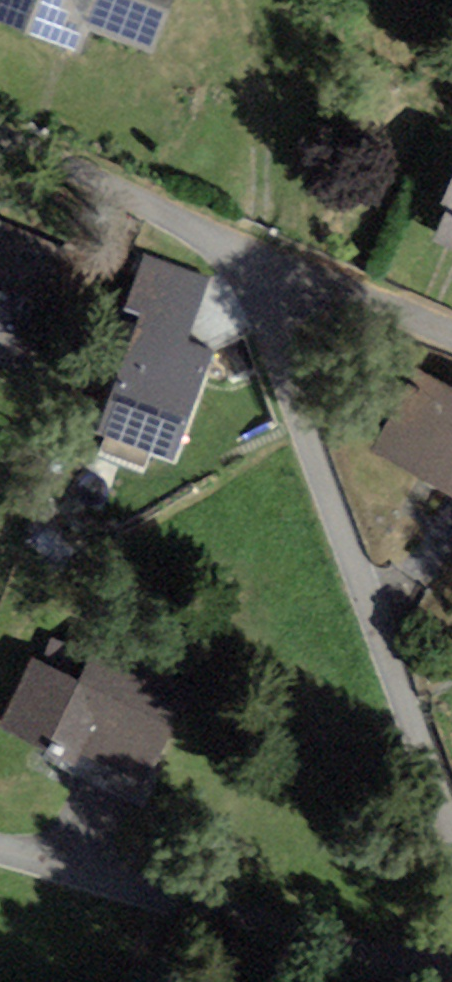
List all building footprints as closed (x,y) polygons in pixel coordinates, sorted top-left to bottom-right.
[(67,34),(78,6),(144,31),(156,0),(0,0),(0,8),(67,34)] [(432,224),(451,234),(451,184),(432,224)] [(0,218),(0,353),(14,359),(65,247),(0,218)] [(208,277),(128,248),(111,296),(140,307),(115,376),(190,403),(212,343),(188,334),(208,277)] [(374,435),(451,480),(451,386),(415,364),(374,435)] [(83,649),(43,729),(174,794),(224,695),(131,649),(122,668),(83,649)]
